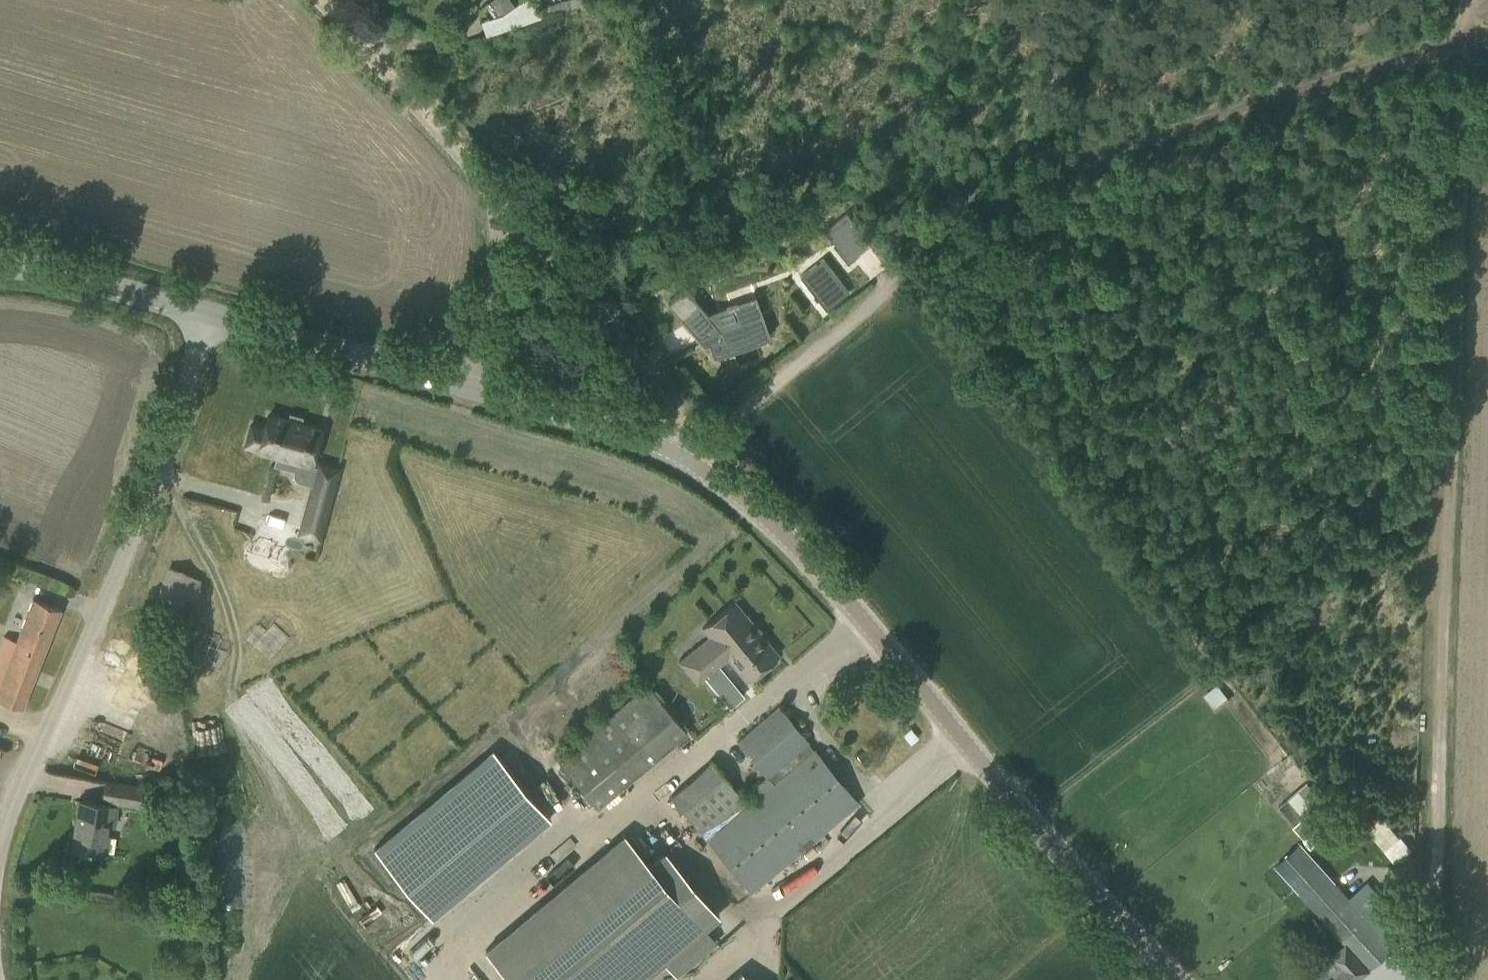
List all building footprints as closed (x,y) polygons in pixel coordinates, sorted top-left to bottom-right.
[(495,19),(514,7),(509,0),(492,0),(485,4),(495,19)] [(848,211),(824,230),(849,261),(873,243),(848,211)] [(800,276),(825,309),(848,291),(823,258),(800,276)] [(695,337),(705,334),(713,355),(769,336),(761,314),(769,311),(769,310),(719,327),(684,287),(667,302),(697,336),(695,336),(695,337)] [(314,452),(320,428),(268,414),(264,427),(262,427),(261,427),(257,428),(253,431),(251,435),(250,440),(252,444),(256,447),(259,448),(258,449),(263,451),(265,452),(270,454),(273,453),(277,455),(274,464),(292,469),(292,468),(295,459),(311,464),(314,452)] [(330,493),(337,468),(319,463),(318,466),(313,483),(308,502),(326,507),(330,493)] [(0,645),(0,699),(22,708),(61,608),(33,597),(16,640),(4,635),(0,645)] [(738,604),(731,603),(702,627),(710,636),(699,645),(702,648),(686,662),(700,679),(727,657),(746,680),(765,665),(769,666),(776,661),(775,656),(778,654),(738,604)] [(1221,682),(1207,693),(1218,707),(1232,696),(1221,682)] [(597,807),(687,732),(647,684),(557,759),(597,807)] [(735,684),(721,697),(730,708),(744,696),(735,684)] [(809,743),(778,706),(737,740),(774,784),(749,804),(711,761),(670,796),(749,891),(857,802),(814,749),(813,750),(808,743),(809,743)] [(375,847),(374,848),(432,917),(550,817),(493,749),(492,749),(497,756),(380,853),(375,847)] [(1333,796),(1311,775),(1282,806),(1304,827),(1333,796)] [(105,780),(102,799),(122,802),(139,805),(140,802),(169,805),(171,790),(142,786),(125,783),(105,780)] [(113,823),(115,806),(79,800),(73,848),(103,852),(108,822),(113,823)] [(717,913),(663,849),(648,862),(623,831),(481,949),(506,979),(505,979),(636,979),(717,913)] [(1391,949),(1299,845),(1276,865),(1346,945),(1333,956),(1343,967),(1328,979),(1356,979),(1391,949)] [(741,971),(730,979),(749,979),(741,971)]
